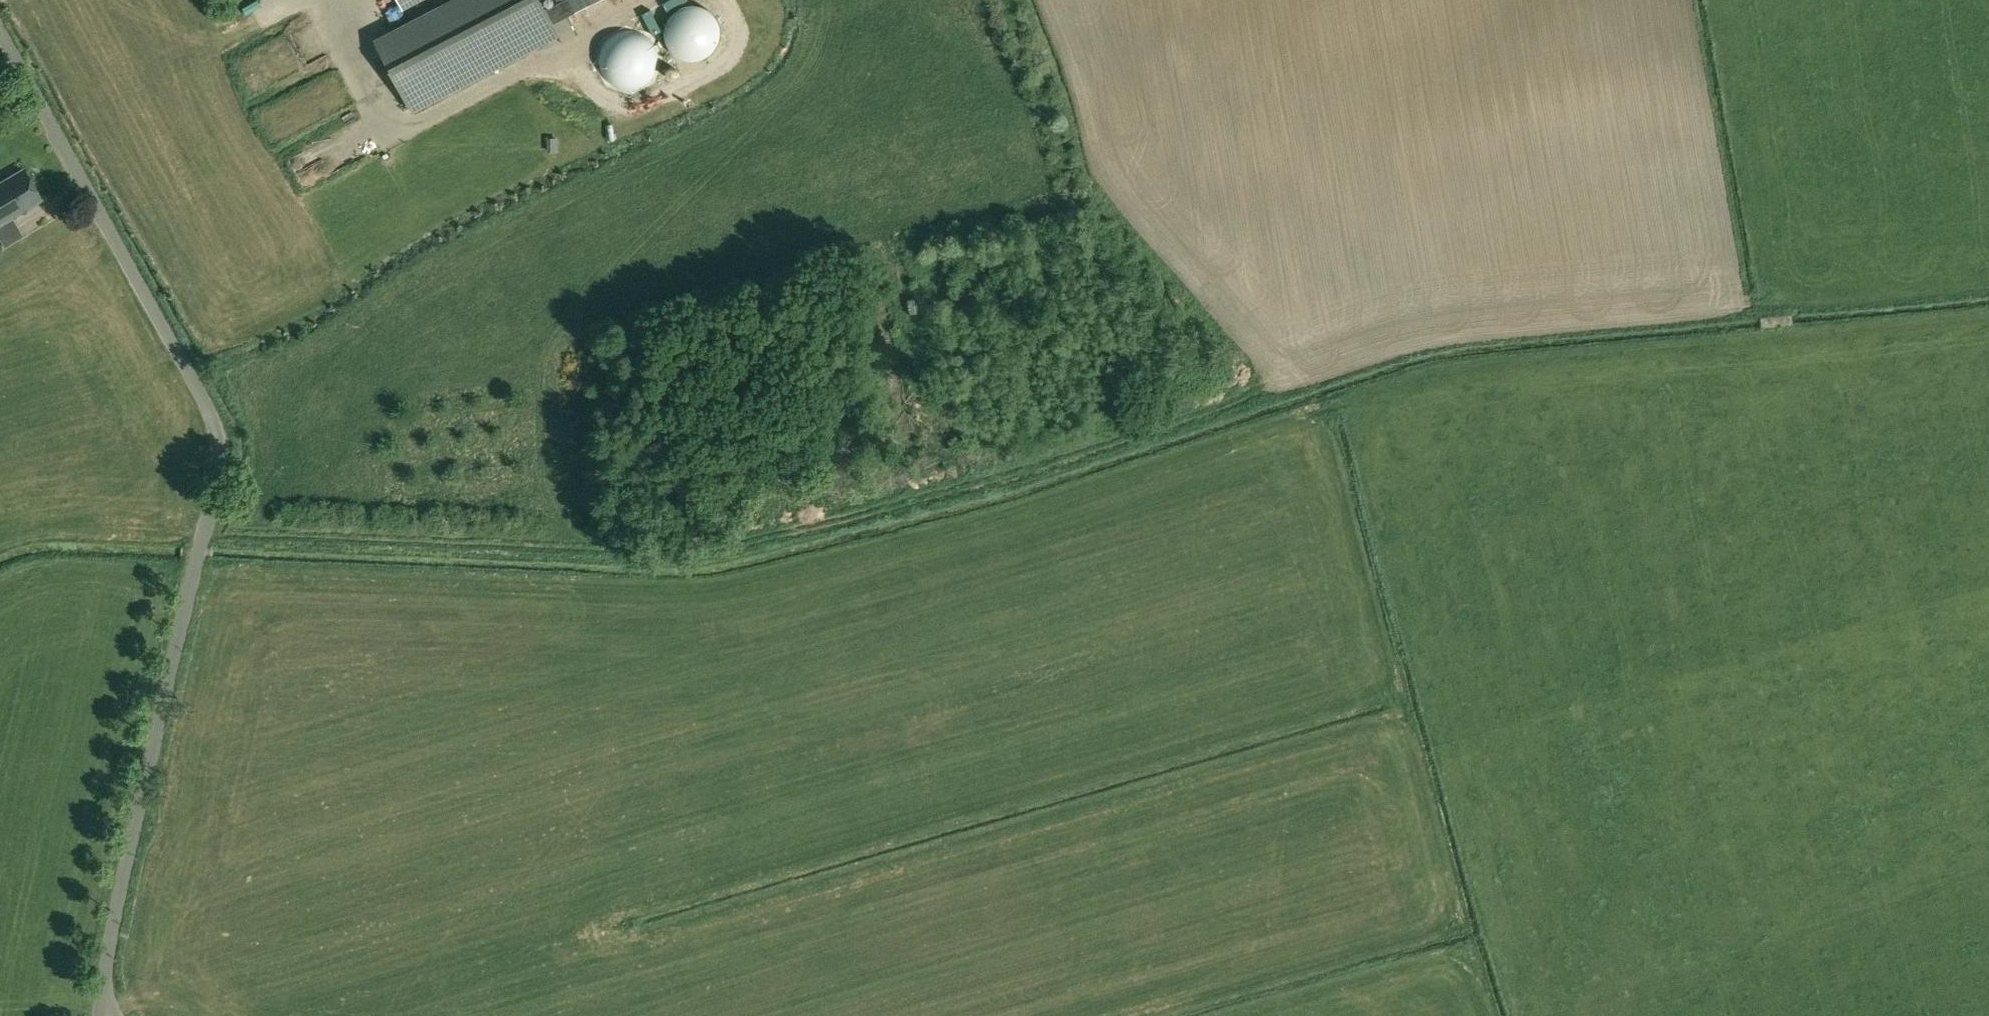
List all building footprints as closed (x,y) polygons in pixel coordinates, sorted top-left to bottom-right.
[(598,0),(558,0),(560,2),(548,8),(543,0),(449,0),(374,39),(413,113),(561,36),(554,23),(598,0)] [(11,215),(39,198),(23,171),(0,185),(0,221),(11,215)]
